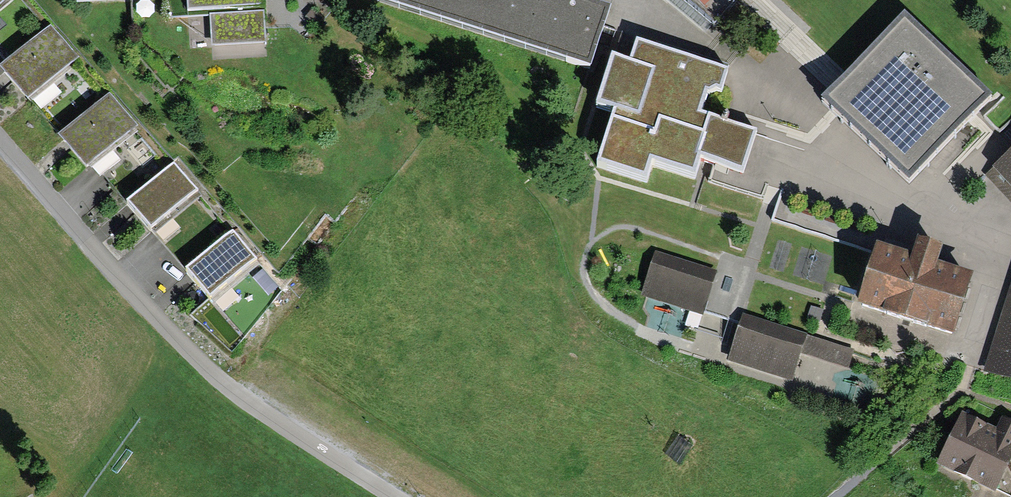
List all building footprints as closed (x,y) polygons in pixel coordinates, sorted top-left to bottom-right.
[(166,20),(207,17),(209,51),(270,48),(267,0),(165,0),(166,20)] [(589,70),(609,7),(594,2),(594,0),(369,0),(589,70)] [(993,99),(906,16),(822,104),(839,120),(910,187),(993,99)] [(0,68),(0,71),(27,102),(80,57),(51,24),(0,68)] [(727,71),(638,45),(631,66),(612,60),(597,108),(614,114),(597,167),(646,182),(652,164),(691,177),(697,158),(741,172),(754,133),(698,116),(706,94),(709,95),(716,90),(721,92),(727,71)] [(110,94),(59,139),(88,171),(139,127),(110,94)] [(985,177),(1010,205),(1010,153),(985,177)] [(174,165),(129,204),(152,230),(197,191),(174,165)] [(232,232),(187,272),(212,300),(257,260),(232,232)] [(877,249),(858,309),(954,340),(974,277),(941,266),(945,252),(918,243),(913,260),(877,249)] [(717,271),(656,250),(641,295),(702,315),(717,271)] [(983,371),(1010,380),(1010,281),(983,371)] [(792,331),(743,316),(728,362),(792,382),(802,354),(807,336),(792,331)] [(855,351),(807,336),(802,354),(849,369),(855,351)] [(995,492),(1010,458),(1010,419),(1003,415),(997,427),(962,410),(937,464),(995,492)]
